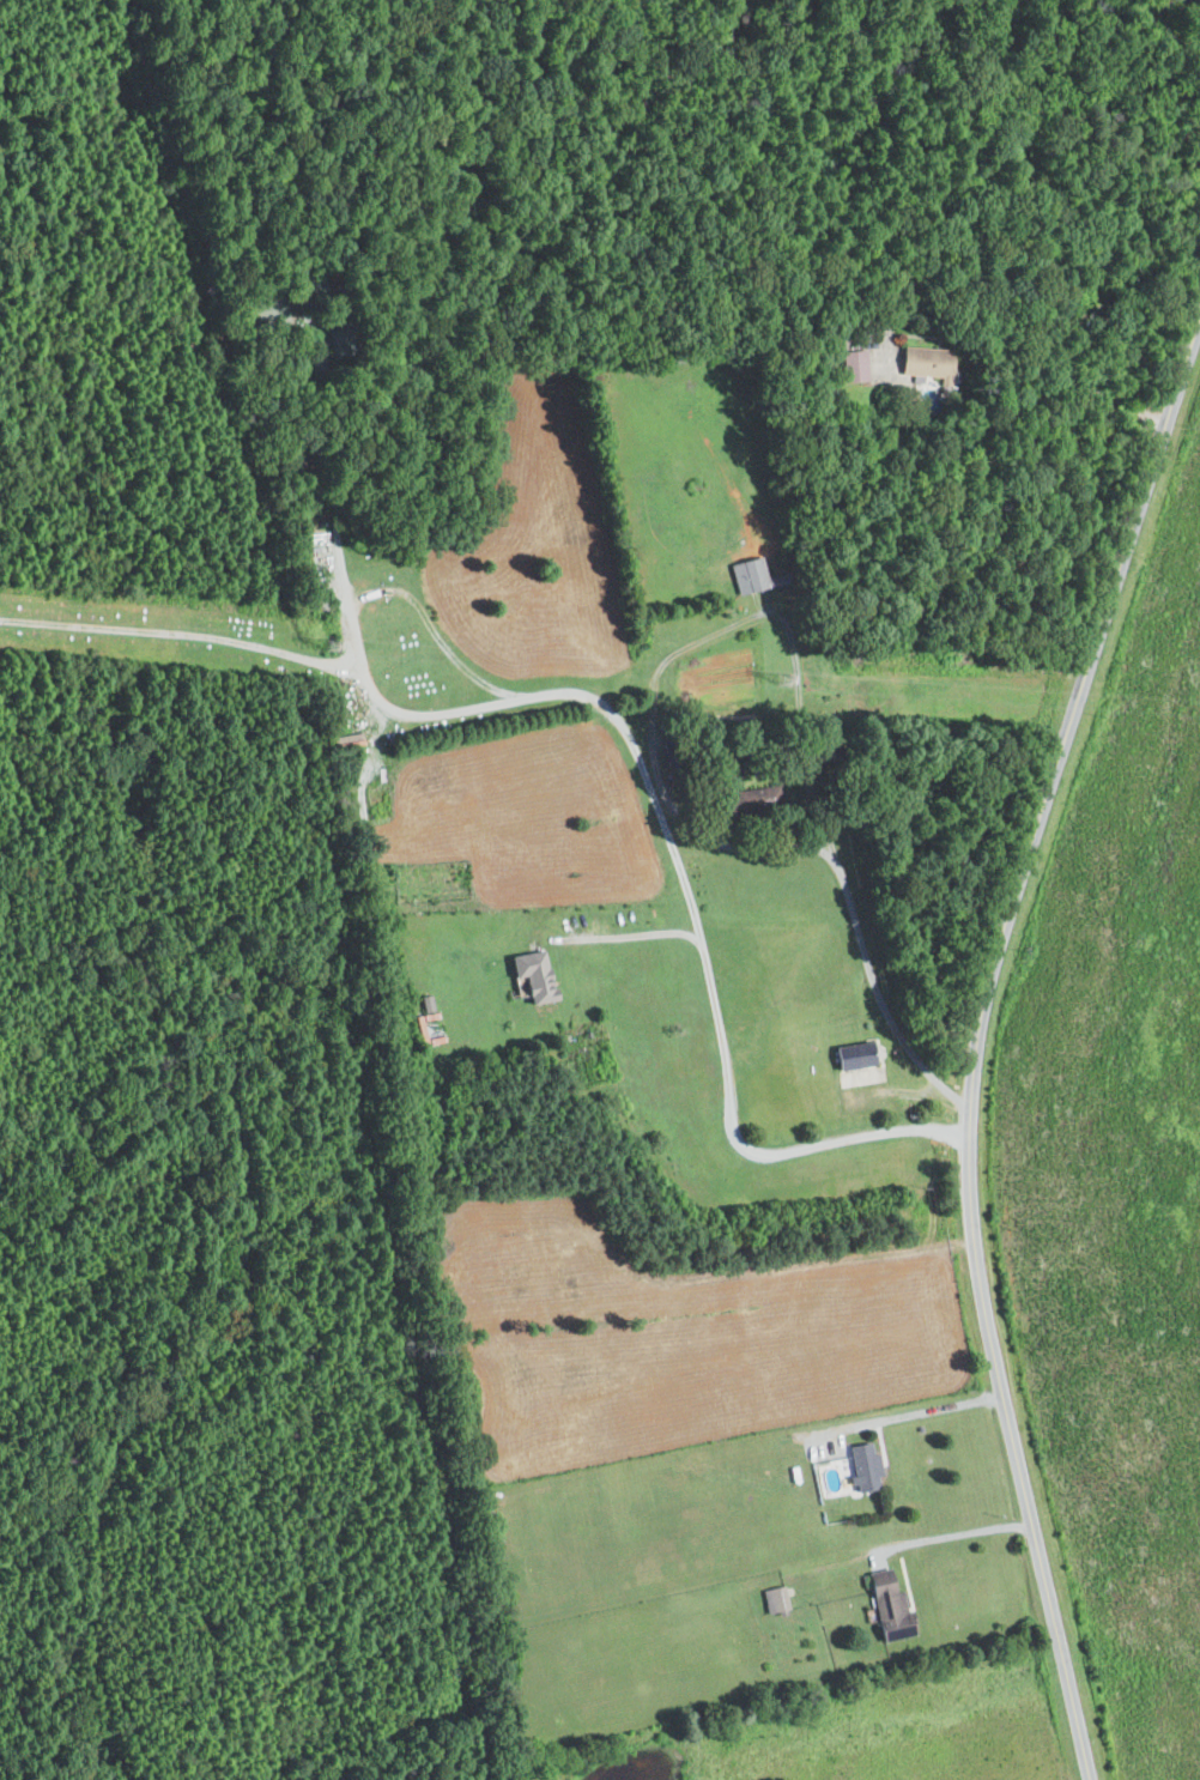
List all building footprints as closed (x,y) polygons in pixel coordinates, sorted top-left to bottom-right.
[(953,348),(904,347),(903,374),(941,376),(941,385),(952,386),(953,348)] [(767,588),(759,557),(731,564),(739,595),(767,588)] [(531,1005),(556,1000),(547,949),(513,955),(517,976),(526,975),(531,1005)] [(839,1070),(876,1066),(874,1042),(837,1045),(839,1070)] [(880,1453),(874,1454),(872,1443),(850,1446),(857,1493),(881,1489),(879,1477),(884,1476),(880,1453)] [(918,1636),(913,1611),(908,1611),(904,1590),(897,1592),(892,1568),(869,1572),(883,1643),(918,1636)] [(763,1590),(768,1615),(790,1610),(785,1585),(763,1590)]
